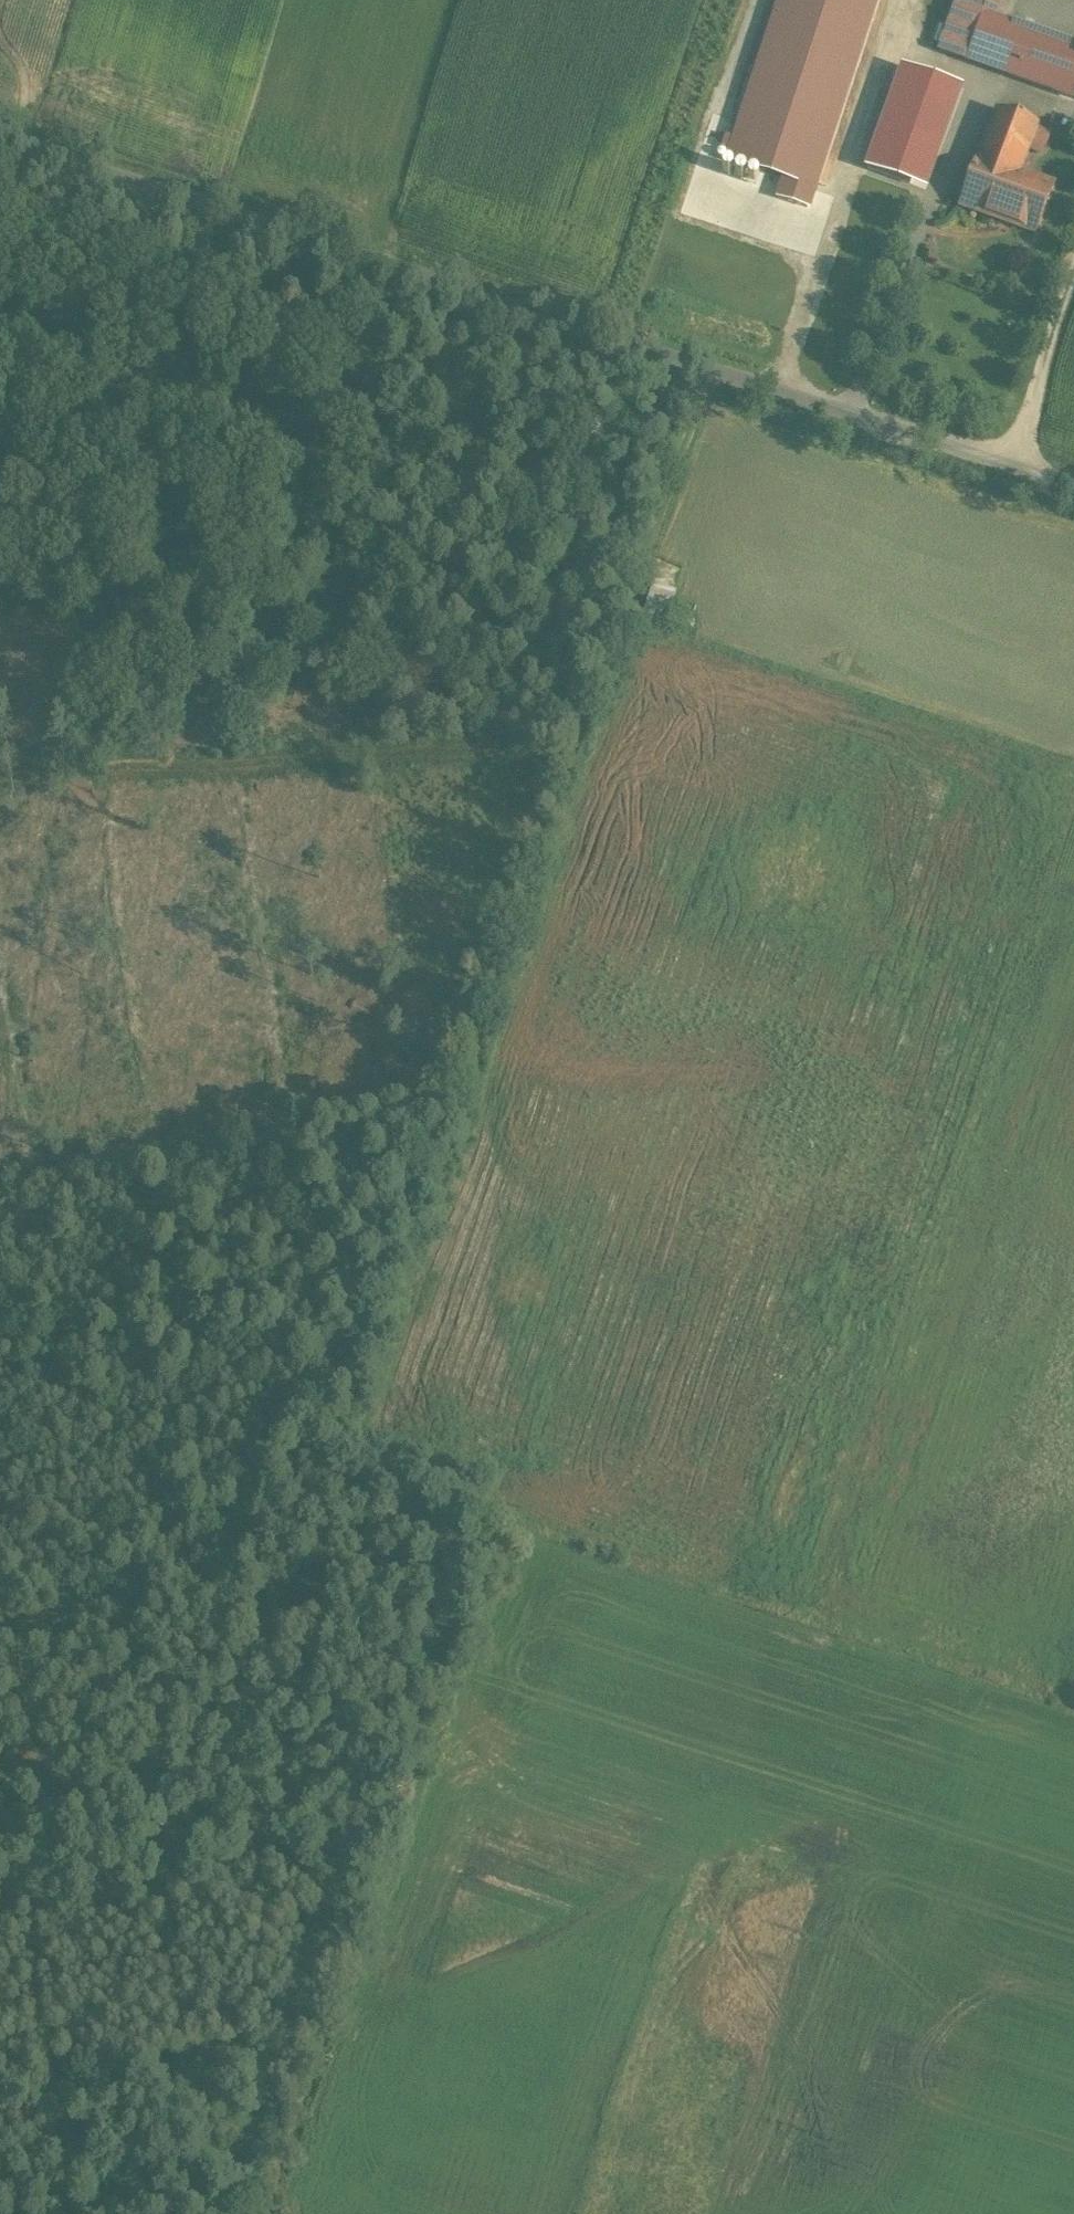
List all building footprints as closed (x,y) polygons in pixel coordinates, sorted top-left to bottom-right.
[(725,162),(781,180),(775,199),(811,210),(879,0),(777,0),(725,162)] [(956,5),(995,18),(1001,0),(958,0),(956,5)] [(956,5),(939,51),(966,61),(966,60),(1073,99),(1073,47),(995,18),(956,5)] [(1038,125),(997,109),(979,158),(977,157),(959,206),(1035,234),(1054,186),(1020,173),(1029,150),(1036,130),(1038,125)] [(928,120),(908,169),(930,177),(948,127),(928,120)] [(1049,135),(1036,130),(1029,150),(1037,153),(1043,151),(1049,135)] [(667,621),(675,589),(651,584),(643,616),(667,621)]
